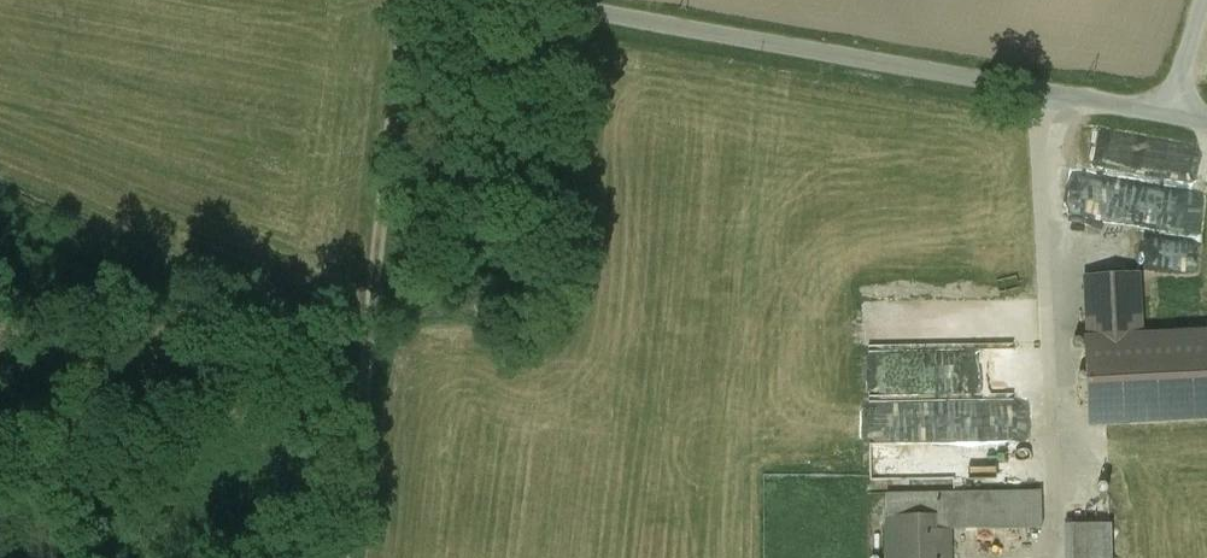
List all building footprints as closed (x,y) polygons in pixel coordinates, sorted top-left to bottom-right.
[(1109,165),(1109,125),(1063,125),(1062,165),(1109,165)] [(1201,238),(1206,199),(1206,195),(1097,178),(1090,221),(1201,238)] [(1138,275),(1084,278),(1088,340),(1141,337),(1138,275)] [(1087,340),(1087,341),(1086,341),(1091,426),(1206,420),(1206,334),(1141,337),(1088,340),(1087,340)] [(878,442),(878,480),(974,481),(974,443),(878,442)] [(887,494),(888,557),(934,557),(934,530),(1042,528),(1041,491),(887,494)] [(1109,524),(1065,524),(1066,557),(1110,557),(1109,524)]
